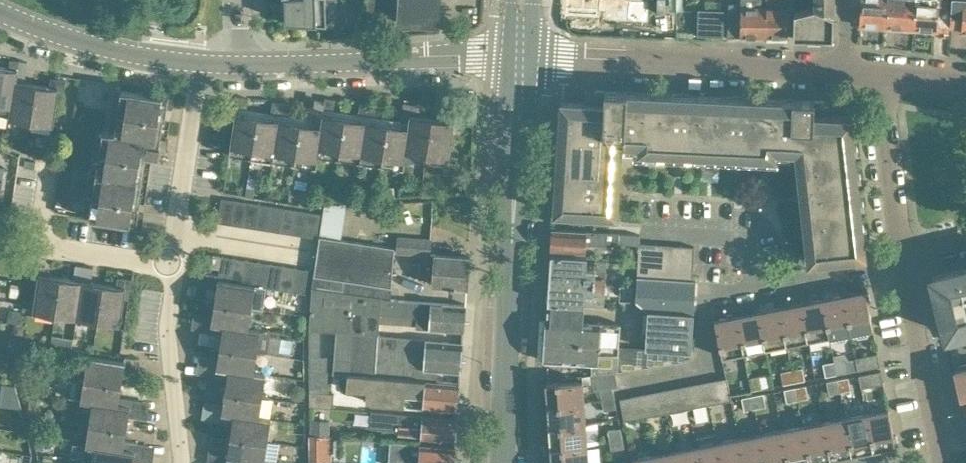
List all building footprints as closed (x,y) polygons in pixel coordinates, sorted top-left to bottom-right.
[(285,21),(327,24),(326,0),(284,0),(285,21)] [(439,0),(369,0),(368,2),(399,4),(398,22),(422,24),(423,13),(438,14),(439,0)] [(565,14),(601,16),(601,20),(648,22),(648,0),(640,0),(566,0),(565,14)] [(765,0),(740,0),(740,3),(727,2),(727,36),(765,36),(765,0)] [(788,6),(788,0),(765,0),(765,36),(787,36),(788,6)] [(833,0),(814,0),(813,6),(795,11),(793,11),(793,36),(832,37),(833,0)] [(886,0),(860,0),(859,25),(884,27),(886,0)] [(914,0),(886,0),(884,27),(912,29),(914,0)] [(951,0),(914,0),(912,29),(937,30),(938,14),(950,15),(951,0)] [(949,27),(961,28),(961,32),(965,32),(965,0),(951,0),(950,15),(949,27)] [(723,36),(724,10),(698,9),(697,35),(723,36)] [(8,118),(10,107),(11,107),(18,61),(14,60),(13,69),(0,67),(0,117),(8,118)] [(31,122),(37,85),(24,83),(27,62),(18,61),(11,107),(10,107),(8,118),(31,122)] [(54,88),(37,85),(31,122),(53,125),(59,89),(64,90),(65,80),(55,78),(54,88)] [(160,107),(172,109),(175,93),(161,91),(161,95),(121,89),(114,131),(103,130),(89,217),(128,224),(128,228),(141,230),(144,214),(131,212),(142,138),(154,140),(160,107)] [(708,154),(712,95),(596,90),(595,103),(560,101),(553,214),(617,218),(620,157),(623,157),(624,150),(708,154)] [(866,255),(851,116),(823,114),(823,101),(712,95),(708,154),(797,158),(808,261),(866,255)] [(251,156),(258,116),(246,114),(248,98),(238,96),(229,153),(251,156)] [(338,157),(345,117),(333,115),(335,99),(325,98),(324,107),(321,125),(322,125),(317,154),(318,154),(338,157)] [(273,160),(281,103),(273,102),(270,118),(258,116),(251,156),(273,160)] [(406,151),(411,115),(415,116),(417,104),(403,102),(400,125),(387,123),(381,164),(404,167),(406,152),(406,151)] [(294,163),(300,122),(289,120),(291,105),(281,103),(273,160),(294,163)] [(360,161),(368,104),(360,103),(358,119),(345,117),(338,157),(360,161)] [(381,164),(387,123),(376,121),(379,106),(368,104),(360,161),(381,164)] [(317,154),(322,125),(321,125),(324,107),(306,105),(303,123),(300,122),(294,163),(317,166),(318,154),(317,154)] [(449,121),(432,118),(426,155),(449,158),(454,122),(459,122),(461,114),(450,112),(449,121)] [(426,155),(432,118),(415,116),(411,115),(406,151),(406,152),(426,155)] [(158,159),(160,146),(147,144),(145,157),(158,159)] [(230,224),(234,200),(222,198),(218,222),(230,224)] [(243,226),(247,202),(234,200),(230,224),(243,226)] [(255,228),(259,204),(247,202),(243,226),(255,228)] [(267,230),(271,206),(259,204),(255,228),(267,230)] [(320,236),(315,270),(312,286),(382,296),(381,297),(391,298),(395,246),(339,238),(344,204),(325,204),(320,236)] [(280,232),(284,208),(271,206),(267,230),(280,232)] [(292,234),(296,210),(284,208),(280,232),(292,234)] [(304,236),(308,212),(296,210),(292,234),(304,236)] [(321,214),(308,212),(304,236),(317,238),(321,214)] [(614,245),(615,237),(618,237),(619,233),(552,229),(551,250),(586,252),(586,244),(614,245)] [(431,238),(399,236),(397,252),(429,254),(431,238)] [(692,280),(694,246),(639,243),(637,276),(692,280)] [(467,287),(469,256),(435,254),(433,284),(467,287)] [(220,256),(212,255),(211,267),(219,268),(220,256)] [(587,268),(587,257),(551,255),(549,278),(593,281),(593,284),(605,285),(607,261),(596,261),(595,268),(587,268)] [(231,282),(234,258),(222,256),(219,275),(218,280),(231,282)] [(243,284),(246,260),(234,258),(231,282),(243,284)] [(255,286),(259,262),(246,260),(243,284),(255,286)] [(268,288),(271,264),(259,262),(255,286),(266,287),(268,288)] [(55,314),(60,277),(43,275),(45,266),(35,264),(33,274),(38,274),(33,311),(55,314)] [(280,289),(284,266),(271,264),(268,288),(280,289)] [(76,318),(84,266),(76,265),(74,280),(60,277),(55,314),(76,318)] [(98,321),(103,284),(90,282),(93,268),(84,266),(76,318),(98,321)] [(292,291),(296,268),(284,266),(280,289),(292,291)] [(932,275),(946,333),(948,338),(949,337),(947,330),(952,329),(955,344),(965,341),(965,267),(932,275)] [(305,293),(308,270),(296,268),(292,291),(305,293)] [(243,284),(231,282),(218,280),(219,275),(210,273),(208,284),(217,285),(214,302),(252,308),(263,310),(266,287),(255,286),(243,284)] [(648,310),(692,312),(694,280),(692,280),(637,276),(635,300),(648,310)] [(125,288),(130,289),(132,280),(122,278),(120,287),(103,284),(98,321),(120,325),(125,288)] [(604,306),(605,285),(593,284),(593,281),(549,278),(548,303),(584,305),(593,306),(604,306)] [(631,295),(632,286),(620,285),(619,294),(631,295)] [(464,331),(466,304),(391,298),(381,297),(382,296),(312,286),(309,329),(336,331),(349,332),(379,334),(380,313),(417,316),(416,327),(464,331)] [(872,327),(867,301),(870,300),(869,292),(866,293),(865,290),(843,294),(850,331),(872,327)] [(850,331),(843,294),(822,299),(829,336),(831,335),(832,338),(838,342),(847,340),(850,334),(849,332),(850,331)] [(829,336),(822,299),(800,303),(808,340),(829,336)] [(249,329),(249,328),(252,308),(214,302),(212,319),(203,318),(201,331),(210,332),(211,323),(249,329)] [(583,321),(584,305),(548,303),(547,319),(543,360),(598,365),(599,353),(619,354),(620,323),(583,321)] [(808,340),(800,303),(779,307),(786,344),(808,340)] [(786,344),(779,307),(758,311),(765,348),(786,344)] [(648,310),(645,348),(648,348),(647,367),(685,361),(686,350),(690,351),(692,312),(648,310)] [(765,348),(758,311),(737,315),(744,352),(765,348)] [(744,352),(737,315),(715,319),(722,356),(744,352)] [(261,330),(249,328),(249,329),(211,323),(210,332),(222,334),(220,347),(257,352),(261,330)] [(461,371),(463,341),(379,334),(349,332),(336,331),(333,371),(349,372),(412,378),(413,368),(437,369),(461,371)] [(10,339),(7,353),(20,355),(22,341),(10,339)] [(254,373),(254,372),(257,352),(220,347),(217,364),(208,362),(206,375),(215,376),(217,367),(254,373)] [(321,348),(310,348),(311,391),(330,393),(329,356),(321,356),(321,348)] [(880,365),(877,353),(855,357),(857,370),(880,365)] [(132,369),(134,359),(125,357),(124,362),(87,356),(84,378),(121,384),(123,367),(132,369)] [(848,371),(845,359),(834,361),(836,374),(848,371)] [(836,374),(834,361),(824,363),(826,376),(836,374)] [(960,366),(960,368),(955,370),(961,393),(965,392),(965,364),(960,366)] [(265,374),(254,372),(254,373),(217,367),(215,376),(227,378),(225,391),(262,396),(265,374)] [(805,380),(803,367),(792,369),(794,382),(805,380)] [(458,410),(460,382),(437,380),(437,369),(413,368),(412,378),(349,372),(348,388),(368,389),(367,400),(371,400),(371,403),(458,410)] [(794,382),(792,369),(781,371),(784,384),(794,382)] [(883,383),(881,370),(858,374),(860,387),(883,383)] [(595,389),(600,388),(602,399),(615,397),(612,386),(618,385),(615,371),(593,375),(595,389)] [(763,388),(760,375),(750,377),(752,390),(763,388)] [(719,402),(731,399),(727,377),(715,380),(719,402)] [(851,389),(848,377),(837,379),(840,391),(851,389)] [(119,397),(121,384),(84,378),(80,401),(92,403),(92,402),(129,408),(130,399),(119,397)] [(840,391),(837,379),(827,381),(830,393),(840,391)] [(584,402),(582,380),(545,383),(546,405),(584,402)] [(719,402),(715,380),(703,382),(707,404),(719,402)] [(707,404),(703,382),(691,384),(695,407),(707,404)] [(695,407),(691,384),(679,386),(684,409),(695,407)] [(809,397),(806,386),(806,385),(795,387),(797,400),(809,397)] [(684,409),(679,386),(667,389),(672,411),(684,409)] [(797,400),(795,387),(785,389),(787,402),(797,400)] [(672,411),(667,389),(656,391),(660,413),(672,411)] [(259,417),(259,416),(262,396),(225,391),(222,408),(214,407),(212,420),(221,421),(222,412),(259,417)] [(311,391),(311,405),(328,407),(328,406),(333,407),(334,393),(330,393),(311,391)] [(660,413),(656,391),(644,393),(648,416),(660,413)] [(648,416),(644,393),(632,396),(636,418),(648,416)] [(766,406),(764,394),(764,393),(752,395),(755,408),(766,406)] [(755,408),(752,395),(742,397),(745,410),(755,408)] [(636,418),(632,396),(620,398),(624,420),(636,418)] [(617,407),(615,397),(602,399),(604,409),(617,407)] [(36,401),(26,399),(29,413),(40,415),(36,401)] [(137,413),(139,400),(130,399),(129,408),(92,402),(92,403),(89,423),(126,429),(128,412),(137,413)] [(585,424),(584,402),(546,405),(548,427),(585,424)] [(893,435),(888,409),(866,413),(873,450),(895,446),(895,443),(898,442),(896,434),(893,435)] [(455,440),(457,418),(372,411),(370,427),(399,429),(398,433),(421,435),(421,437),(455,440)] [(271,418),(259,416),(259,417),(222,412),(221,421),(233,423),(231,435),(267,441),(271,418)] [(40,415),(29,413),(34,437),(46,438),(40,415)] [(873,450),(866,413),(845,417),(852,454),(873,450)] [(852,454),(845,417),(824,421),(831,458),(852,454)] [(311,421),(311,430),(311,435),(329,437),(330,422),(311,421)] [(831,458),(824,421),(802,426),(809,462),(831,458)] [(124,441),(126,429),(89,423),(86,445),(98,447),(98,446),(134,452),(135,443),(124,441)] [(586,446),(585,424),(548,427),(550,448),(586,446)] [(802,426),(781,430),(788,462),(807,462),(809,462),(802,426)] [(623,439),(621,428),(608,430),(610,441),(623,439)] [(781,430),(760,434),(765,462),(788,462),(781,430)] [(760,434),(738,438),(743,462),(765,462),(760,434)] [(264,461),(267,441),(231,435),(228,452),(219,451),(218,462),(227,462),(228,456),(264,462),(264,461)] [(329,437),(311,435),(311,462),(330,462),(330,451),(334,452),(334,437),(329,437)] [(738,438),(717,442),(721,462),(743,462),(738,438)] [(625,449),(623,439),(610,441),(613,452),(625,449)] [(455,446),(403,442),(403,453),(391,452),(390,462),(454,462),(455,446)] [(717,442),(696,446),(699,462),(721,462),(717,442)] [(98,446),(98,447),(86,445),(83,462),(133,462),(134,456),(143,457),(145,445),(135,443),(134,452),(98,446)] [(586,446),(550,448),(551,462),(587,462),(586,446)] [(696,446),(675,451),(677,462),(699,462),(696,446)] [(675,451),(654,455),(655,462),(677,462),(675,451)] [(654,455),(631,459),(632,462),(655,462),(654,455)]
